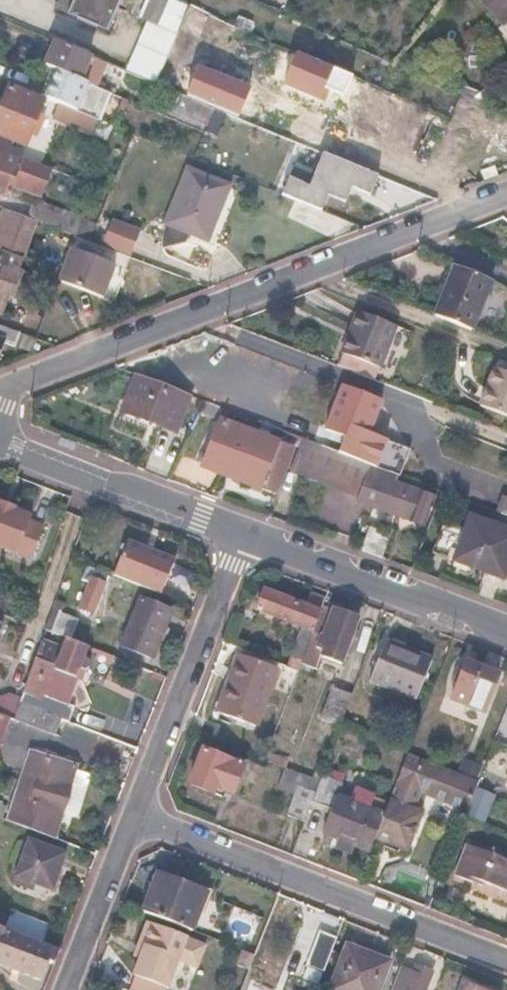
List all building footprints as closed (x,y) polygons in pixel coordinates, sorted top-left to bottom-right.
[(74,7),(67,22),(105,38),(108,32),(112,22),(122,0),(77,0),(74,7)] [(150,22),(126,75),(156,87),(161,73),(175,38),(188,7),(184,5),(172,0),(149,0),(141,18),(150,22)] [(505,24),(501,28),(506,34),(503,37),(506,41),(506,0),(483,0),(505,24)] [(245,32),(188,7),(175,38),(195,46),(233,61),(245,32)] [(125,28),(112,22),(108,32),(121,38),(125,28)] [(195,46),(175,38),(161,73),(180,81),(195,46)] [(91,60),(55,46),(45,70),(55,74),(81,84),(91,60)] [(273,49),(250,109),(412,175),(436,116),(273,49)] [(81,84),(55,74),(44,102),(56,107),(91,121),(102,93),(81,84)] [(11,94),(0,120),(0,140),(15,147),(17,151),(24,154),(43,107),(11,94)] [(56,107),(51,118),(111,145),(116,134),(56,107)] [(60,141),(56,150),(106,173),(102,184),(109,187),(111,181),(117,166),(60,141)] [(0,155),(0,196),(9,200),(14,187),(38,197),(48,171),(22,160),(21,164),(0,155)] [(123,168),(117,166),(111,181),(116,183),(123,168)] [(380,178),(356,168),(351,180),(375,190),(380,178)] [(224,190),(184,171),(156,233),(152,249),(180,244),(185,233),(201,240),(224,190)] [(343,190),(299,172),(291,191),(308,196),(336,207),(343,190)] [(83,222),(47,208),(40,223),(77,237),(83,222)] [(8,211),(0,232),(0,258),(5,260),(23,217),(8,211)] [(2,318),(21,270),(19,269),(37,222),(23,217),(5,260),(0,258),(0,317),(2,318)] [(136,232),(109,221),(99,246),(127,257),(136,232)] [(115,272),(72,254),(59,288),(103,304),(115,272)] [(487,281),(451,267),(433,313),(469,328),(487,281)] [(391,320),(354,305),(330,364),(368,379),(391,320)] [(5,344),(13,347),(16,344),(20,333),(0,326),(0,342),(5,344)] [(490,362),(474,404),(506,417),(506,368),(490,362)] [(186,396),(132,375),(118,414),(171,434),(186,396)] [(342,387),(325,432),(363,446),(357,461),(389,472),(398,476),(408,449),(367,434),(380,401),(342,387)] [(208,455),(202,453),(198,463),(204,466),(203,469),(272,494),(289,447),(221,421),(208,455)] [(307,442),(297,470),(358,493),(356,498),(377,506),(389,472),(357,461),(307,442)] [(398,476),(389,472),(377,506),(422,523),(432,495),(396,481),(398,476)] [(505,496),(498,514),(506,517),(506,497),(505,496)] [(31,561),(43,528),(29,523),(31,517),(14,511),(15,507),(0,502),(0,550),(31,561)] [(442,519),(430,550),(502,577),(506,564),(506,529),(470,515),(465,528),(442,519)] [(390,535),(369,527),(361,550),(381,557),(390,535)] [(190,567),(142,549),(129,584),(176,602),(190,567)] [(82,582),(88,584),(79,608),(95,614),(109,576),(87,568),(82,582)] [(262,593),(255,611),(301,630),(291,656),(277,651),(273,662),(297,671),(307,646),(320,610),(323,602),(309,596),(304,609),(262,593)] [(171,613),(141,600),(122,647),(152,658),(171,613)] [(335,615),(320,610),(307,646),(321,651),(319,657),(339,664),(357,619),(336,612),(335,615)] [(58,614),(51,611),(44,631),(46,632),(51,634),(58,614)] [(78,622),(58,614),(51,634),(67,640),(71,641),(78,622)] [(61,657),(39,648),(19,702),(61,719),(67,721),(73,704),(67,702),(45,693),(54,667),(58,668),(57,672),(76,679),(88,648),(71,641),(67,640),(61,657)] [(432,661),(386,643),(371,683),(416,701),(432,661)] [(277,672),(240,656),(217,713),(254,729),(277,672)] [(499,676),(466,663),(451,700),(484,712),(499,676)] [(58,668),(54,667),(45,693),(67,702),(76,679),(57,672),(58,668)] [(352,694),(336,688),(323,721),(340,727),(352,694)] [(61,719),(19,702),(12,721),(55,736),(61,719)] [(0,750),(11,720),(0,716),(0,750)] [(493,741),(483,767),(499,774),(506,753),(506,746),(493,741)] [(241,766),(202,751),(188,785),(212,794),(214,788),(230,795),(241,766)] [(331,751),(324,768),(318,783),(314,795),(311,801),(321,804),(330,781),(340,755),(331,751)] [(478,780),(406,753),(382,815),(373,837),(406,850),(421,813),(411,810),(419,791),(420,787),(430,791),(428,795),(466,810),(478,780)] [(57,765),(29,755),(5,821),(48,837),(56,816),(60,817),(70,788),(51,781),(57,765)] [(324,768),(315,764),(309,779),(318,783),(324,768)] [(76,772),(57,765),(51,781),(70,788),(76,772)] [(290,772),(285,783),(299,789),(314,795),(318,783),(309,779),(290,772)] [(491,785),(478,780),(466,810),(465,812),(478,817),(491,785)] [(341,785),(330,781),(321,804),(320,805),(331,810),(336,798),(341,785)] [(314,795),(299,789),(287,817),(303,824),(311,801),(314,795)] [(371,799),(353,792),(349,803),(367,810),(371,799)] [(336,798),(331,810),(321,835),(336,841),(352,847),(367,853),(373,837),(382,815),(367,810),(349,803),(336,798)] [(465,812),(464,815),(477,821),(478,817),(465,812)] [(477,821),(464,815),(459,828),(472,834),(477,821)] [(65,854),(28,840),(14,877),(51,891),(65,854)] [(352,847),(336,841),(333,850),(348,856),(352,847)] [(465,846),(452,877),(478,887),(480,883),(504,893),(506,887),(506,864),(465,846)] [(208,894),(158,875),(142,913),(163,920),(193,931),(208,894)] [(40,942),(47,925),(10,911),(7,920),(0,918),(0,927),(40,942)] [(185,937),(146,922),(137,944),(142,946),(138,959),(131,975),(166,989),(177,960),(195,967),(203,945),(185,938),(185,937)] [(40,977),(47,961),(53,964),(59,949),(40,942),(0,927),(0,963),(40,977)] [(335,938),(324,934),(311,968),(322,972),(335,938)] [(142,946),(137,944),(132,956),(138,959),(142,946)] [(347,946),(329,989),(378,989),(379,988),(374,985),(384,961),(347,946)] [(398,970),(390,989),(422,989),(427,977),(413,971),(412,975),(398,970)]
